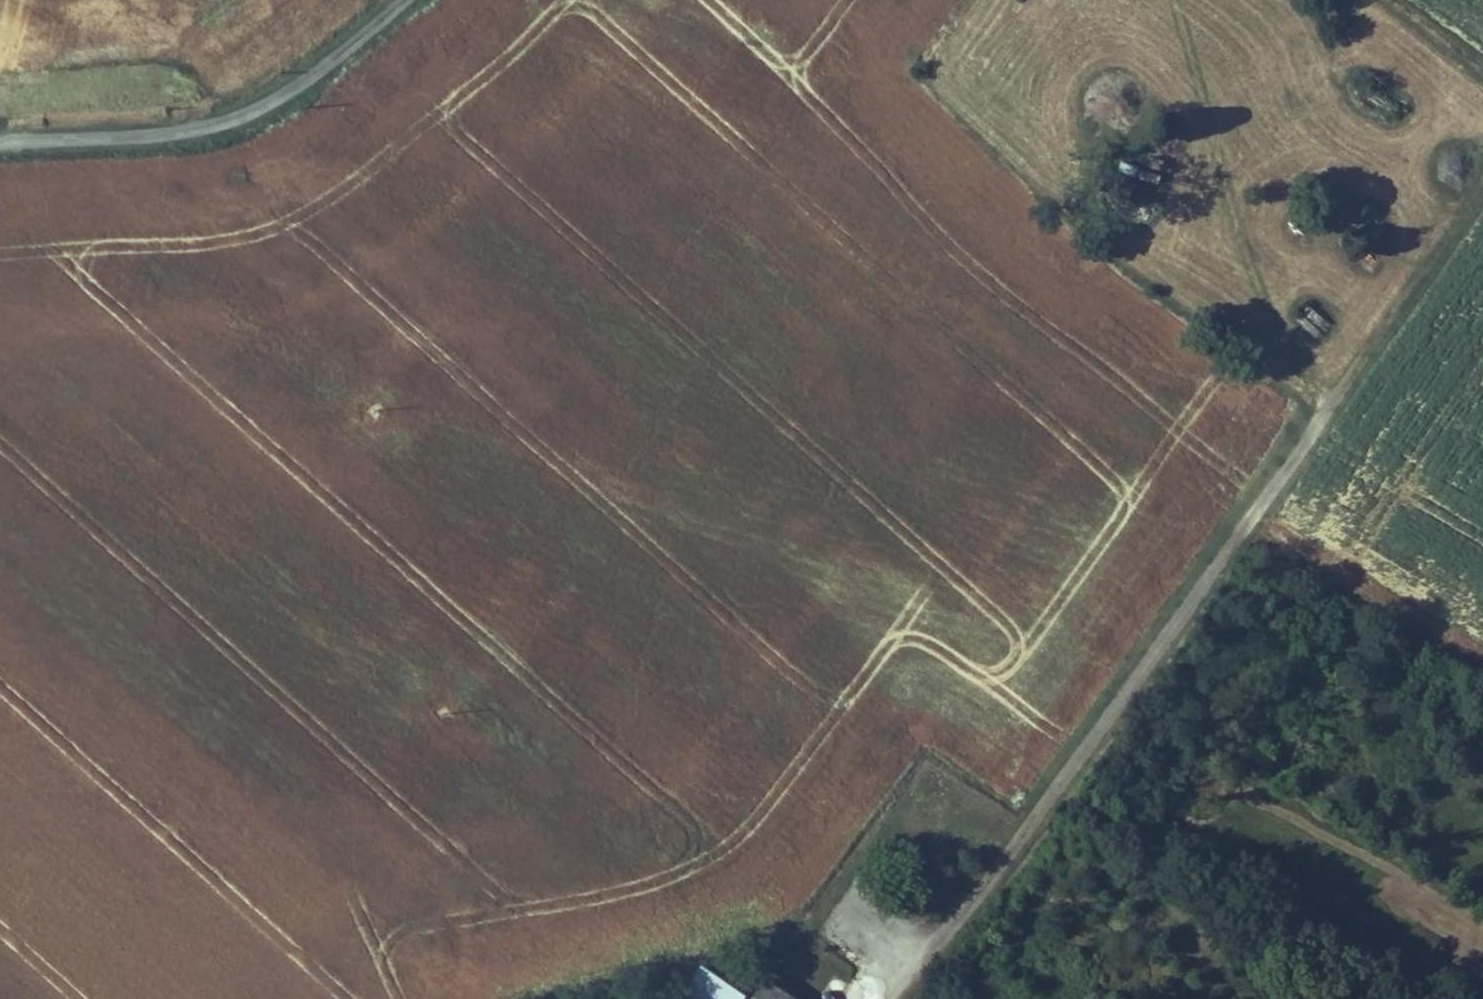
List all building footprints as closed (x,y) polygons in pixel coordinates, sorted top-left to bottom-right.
[(704,962),(680,998),(741,998),(747,990),(704,962)] [(770,973),(752,998),(809,998),(770,973)]
